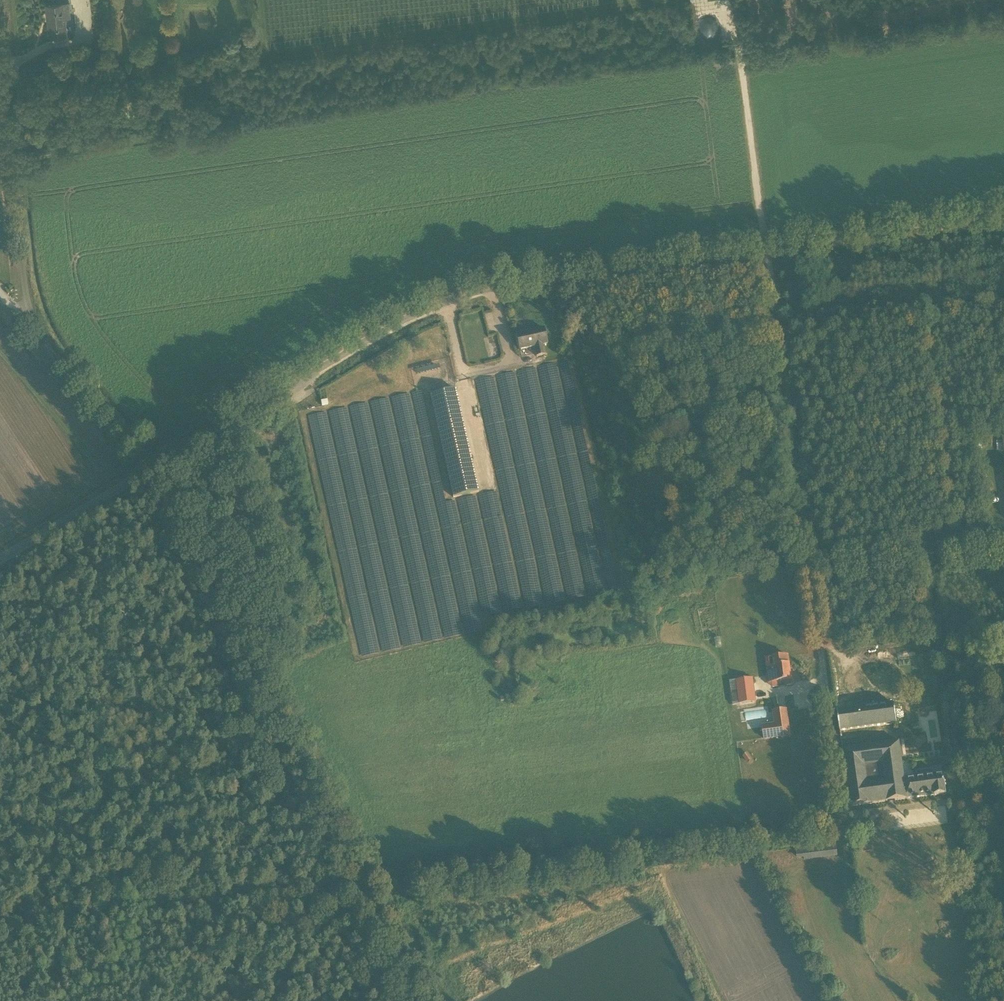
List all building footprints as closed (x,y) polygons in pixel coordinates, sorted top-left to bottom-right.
[(49,36),(66,34),(65,18),(71,17),(69,2),(46,4),(49,36)] [(545,355),(543,345),(547,344),(544,329),(516,335),(520,350),(534,347),(537,357),(545,355)] [(475,383),(495,486),(562,473),(542,370),(475,383)] [(455,390),(429,395),(443,456),(452,498),(478,492),(455,390)] [(448,564),(427,568),(395,402),(327,416),(362,601),(452,584),(448,564)] [(436,448),(435,436),(421,437),(421,449),(436,448)] [(787,686),(792,685),(796,680),(795,675),(791,671),(790,664),(789,665),(788,656),(782,657),(779,655),(776,655),(774,658),(766,659),(769,675),(776,674),(778,683),(782,682),(787,686)] [(733,705),(755,702),(752,678),(730,681),(733,705)] [(840,731),(841,731),(897,723),(895,704),(837,712),(840,731)] [(778,711),(780,727),(763,729),(764,739),(790,736),(787,710),(778,711)] [(850,807),(880,803),(908,799),(905,779),(900,742),(843,750),(850,807)] [(908,799),(946,794),(945,784),(944,774),(905,779),(908,799)]
